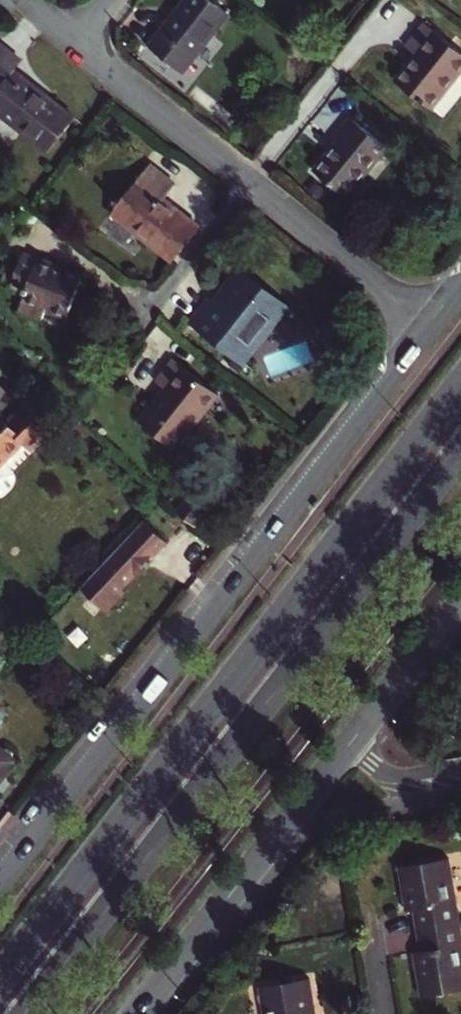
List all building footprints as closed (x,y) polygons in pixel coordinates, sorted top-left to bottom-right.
[(150,46),(184,74),(231,16),(211,0),(187,0),(150,46)] [(394,80),(431,109),(460,69),(460,55),(422,25),(404,48),(413,55),(394,80)] [(0,85),(0,112),(49,151),(75,117),(15,70),(22,61),(0,45),(0,80),(2,82),(0,85)] [(334,139),(310,168),(346,196),(384,145),(346,115),(330,136),(334,139)] [(150,165),(113,212),(173,260),(199,227),(164,199),(175,185),(150,165)] [(84,276),(24,253),(21,262),(15,280),(11,288),(25,293),(23,301),(20,309),(43,318),(46,310),(68,318),(84,276)] [(21,262),(13,259),(6,276),(15,280),(21,262)] [(276,340),(297,315),(247,275),(220,309),(213,304),(198,323),(190,316),(187,320),(251,371),(253,369),(247,363),(269,335),(276,340)] [(155,381),(164,389),(139,420),(173,449),(217,395),(174,358),(155,381)] [(0,426),(0,467),(21,447),(27,454),(51,430),(29,408),(5,431),(0,426)] [(192,495),(178,512),(195,525),(209,508),(192,495)] [(166,540),(144,519),(91,575),(80,587),(106,612),(125,592),(121,588),(166,540)] [(14,760),(0,748),(0,778),(14,760)] [(418,929),(460,922),(460,920),(457,900),(454,901),(446,857),(400,865),(404,891),(407,890),(411,909),(415,908),(418,929)] [(422,996),(460,989),(460,922),(418,929),(422,949),(417,949),(421,969),(417,969),(422,996)] [(311,1005),(314,1004),(310,979),(263,986),(268,1013),(312,1013),(311,1005)]
